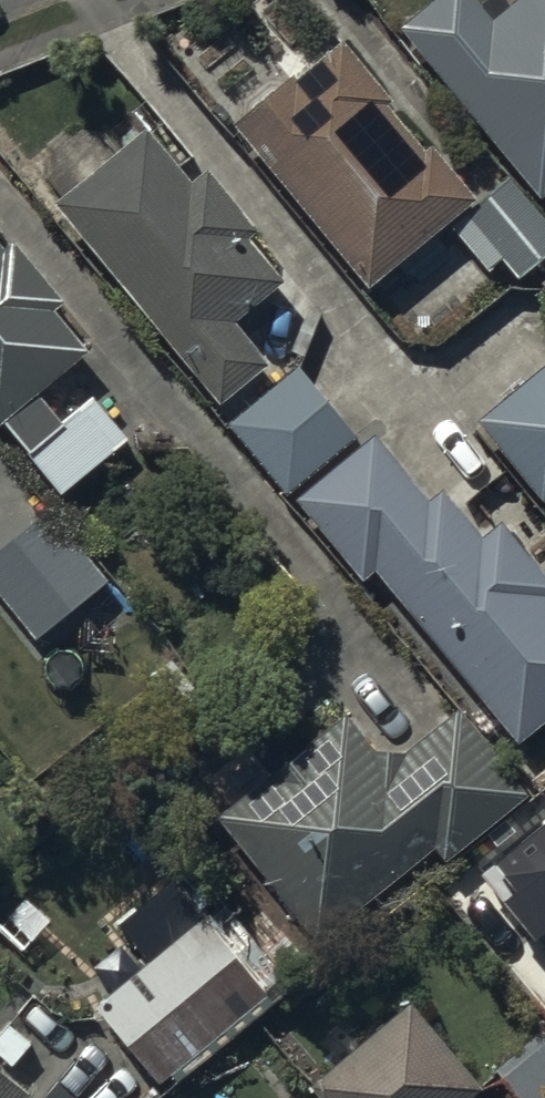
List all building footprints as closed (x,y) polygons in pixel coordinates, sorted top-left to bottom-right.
[(405,28),(542,196),(544,194),(544,0),(516,0),(508,7),(502,0),(485,0),(476,7),(471,0),(439,0),(405,28)] [(296,77),(241,122),(372,282),(474,199),(431,146),(423,153),(382,102),(386,99),(345,49),(302,84),(296,77)] [(151,131),(58,206),(220,407),(268,368),(232,324),(282,284),(247,241),(257,232),(210,175),(196,186),(151,131)] [(510,184),(454,231),(491,274),(502,265),(520,286),(544,264),(544,226),(510,184)] [(88,354),(55,314),(65,306),(15,245),(7,251),(0,243),(0,426),(88,354)] [(300,364),(237,412),(283,471),(345,424),(300,364)] [(485,412),(539,479),(544,475),(544,364),(485,412)] [(125,429),(92,389),(27,443),(61,483),(125,429)] [(306,490),(359,558),(375,546),(514,721),(544,697),(544,595),(539,587),(544,582),(544,573),(498,514),(474,533),(436,485),(418,499),(370,440),(306,490)] [(0,552),(0,595),(43,646),(107,592),(43,516),(0,552)] [(341,711),(213,814),(307,929),(427,832),(440,848),(521,783),(454,700),(396,747),(368,745),(341,711)] [(485,881),(541,948),(544,945),(544,831),(485,881)] [(201,923),(105,1003),(164,1073),(260,993),(201,923)] [(311,1074),(332,1097),(457,1097),(474,1084),(401,998),(311,1074)] [(493,1084),(504,1097),(544,1097),(544,1043),(493,1084)] [(0,1075),(0,1097),(28,1097),(0,1075)]
